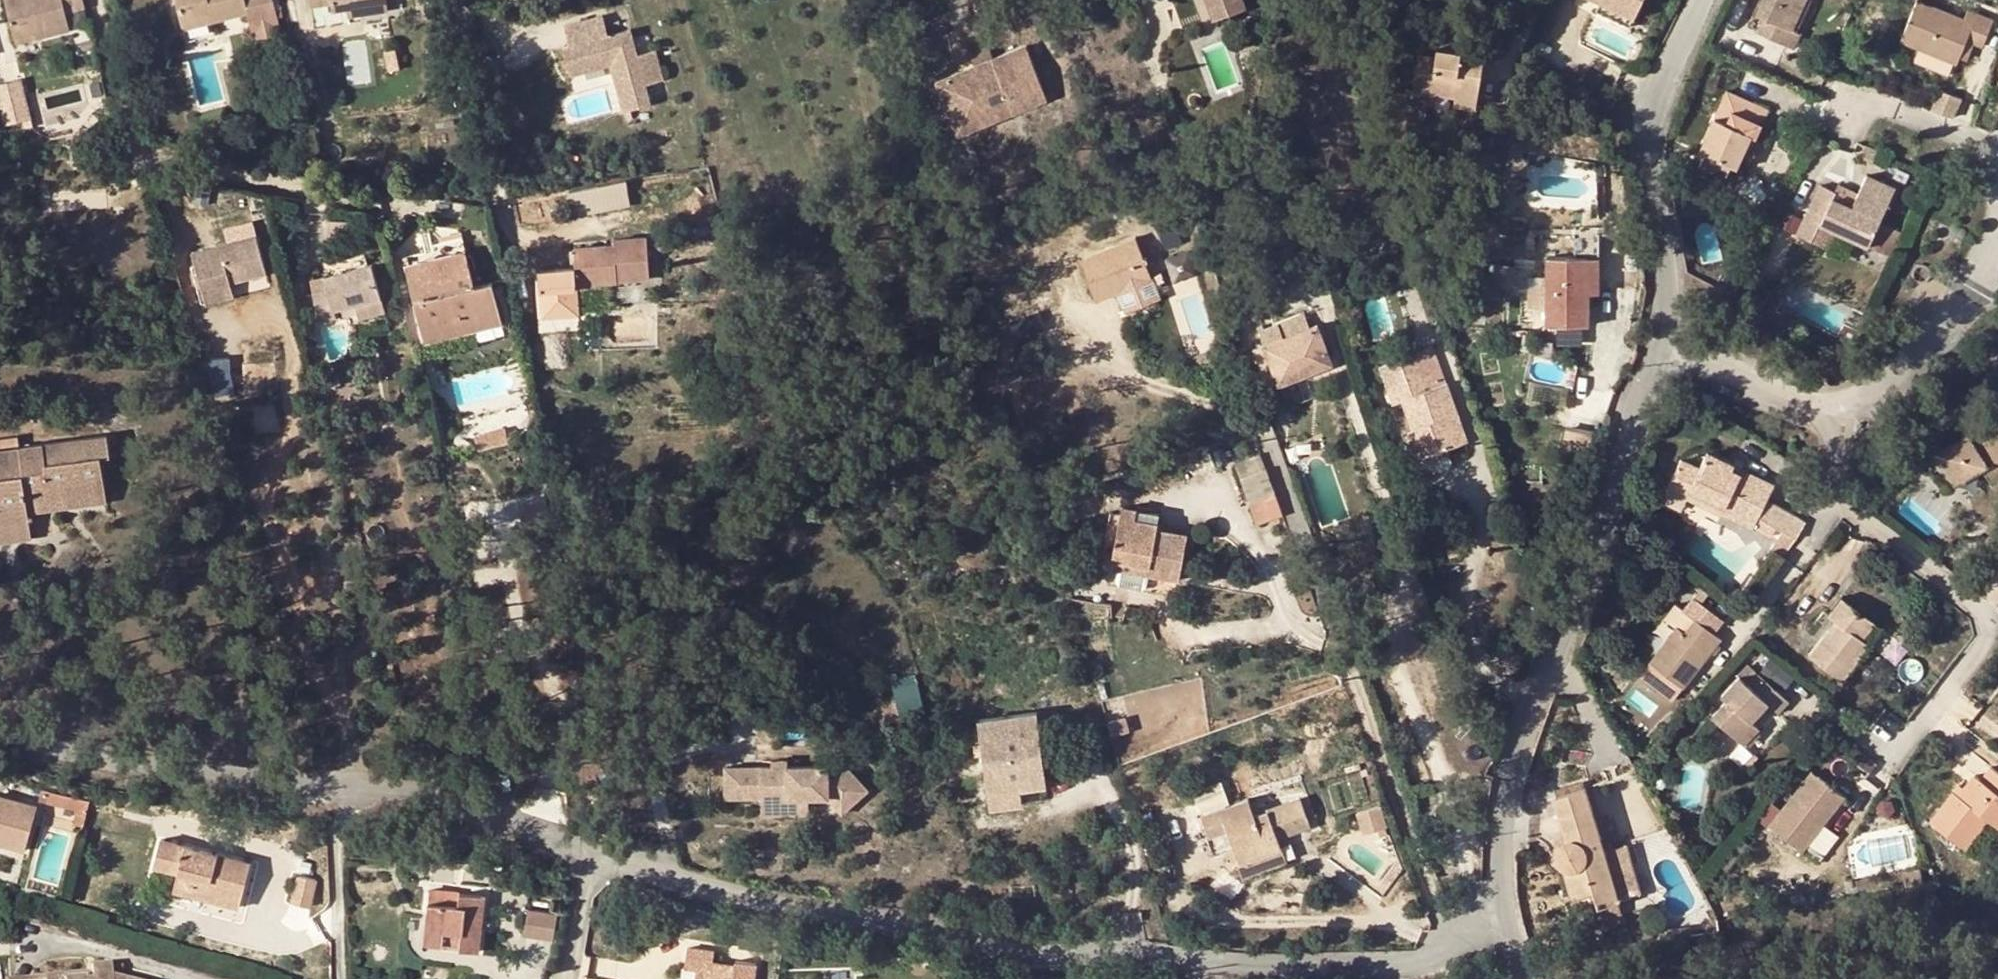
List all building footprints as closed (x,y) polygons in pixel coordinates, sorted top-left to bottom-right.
[(15,39),(35,34),(35,38),(68,30),(64,13),(83,7),(81,0),(4,0),(15,39)] [(181,23),(208,15),(210,22),(246,12),(249,22),(275,16),(271,0),(175,0),(181,23)] [(331,4),(332,11),(346,10),(355,8),(357,17),(386,12),(384,0),(330,0),(331,4)] [(1213,24),(1245,14),(1241,0),(1205,0),(1213,24)] [(1634,17),(1642,0),(1598,0),(1602,2),(1634,17)] [(1789,27),(1802,0),(1761,0),(1755,12),(1760,14),(1789,27)] [(1966,21),(1919,1),(1902,42),(1920,49),(1914,62),(1949,76),(1954,64),(1957,65),(1960,57),(1967,40),(1976,44),(1982,47),(1993,21),(1970,11),(1966,21)] [(1630,26),(1634,17),(1602,2),(1597,11),(1630,26)] [(355,8),(346,10),(346,18),(357,17),(355,8)] [(596,14),(562,24),(568,44),(561,46),(568,74),(609,62),(623,110),(650,102),(644,78),(662,73),(653,44),(636,49),(630,27),(602,36),(596,14)] [(1789,27),(1760,14),(1753,30),(1788,46),(1795,31),(1789,27)] [(183,30),(210,22),(208,15),(181,23),(183,30)] [(275,16),(249,22),(253,39),(279,32),(275,16)] [(35,34),(15,39),(16,45),(35,38),(35,34)] [(1969,61),(1976,44),(1967,40),(1960,57),(1969,61)] [(1024,44),(1017,46),(1037,102),(1046,98),(1024,44)] [(950,73),(971,127),(1037,102),(1017,46),(991,56),(972,64),(950,73)] [(969,54),(972,64),(991,56),(988,47),(969,54)] [(1431,92),(1455,95),(1477,98),(1483,58),(1460,55),(1461,50),(1437,47),(1436,53),(1419,51),(1414,91),(1430,93),(1431,92)] [(957,133),(971,127),(950,73),(935,79),(957,133)] [(3,124),(30,122),(26,79),(0,81),(0,89),(3,124)] [(1933,88),(1925,108),(1949,117),(1957,97),(1933,88)] [(1715,119),(1699,152),(1708,156),(1701,172),(1727,183),(1731,174),(1734,167),(1740,170),(1748,152),(1742,149),(1748,136),(1754,138),(1759,140),(1764,127),(1760,125),(1766,110),(1740,98),(1727,92),(1715,119)] [(1477,98),(1455,95),(1454,104),(1476,106),(1477,98)] [(1770,112),(1766,110),(1760,125),(1764,127),(1770,112)] [(1752,154),(1759,140),(1754,138),(1748,136),(1742,149),(1752,154)] [(1740,170),(1734,167),(1731,174),(1737,176),(1740,170)] [(627,178),(574,189),(580,215),(632,205),(627,178)] [(1880,219),(1851,207),(1833,198),(1836,190),(1819,183),(1804,215),(1817,221),(1869,244),(1879,221),(1880,219)] [(1839,183),(1836,190),(1833,198),(1851,207),(1857,190),(1839,183)] [(1857,190),(1851,207),(1880,219),(1888,200),(1859,187),(1857,190)] [(1817,221),(1804,215),(1796,232),(1809,238),(1817,221)] [(1897,229),(1879,221),(1869,244),(1887,252),(1897,229)] [(662,236),(661,237),(659,239),(659,242),(659,245),(660,247),(663,249),(666,250),(669,249),(671,248),(673,245),(673,243),(673,240),(672,238),(670,236),(667,235),(665,235),(662,236)] [(1080,259),(1097,299),(1151,276),(1134,237),(1080,259)] [(193,254),(201,290),(267,276),(259,241),(193,254)] [(607,255),(607,249),(574,250),(575,258),(595,275),(602,280),(619,279),(619,284),(651,282),(648,241),(615,243),(616,248),(616,255),(607,255)] [(407,260),(409,270),(470,257),(468,247),(407,260)] [(1173,278),(1195,275),(1192,254),(1170,257),(1173,278)] [(477,290),(470,257),(409,270),(425,344),(504,327),(495,287),(477,290)] [(603,288),(602,285),(602,280),(595,275),(575,258),(577,290),(603,288)] [(1589,293),(1589,258),(1547,258),(1547,325),(1589,325),(1589,293)] [(1599,258),(1589,258),(1589,293),(1599,293),(1599,258)] [(313,296),(320,324),(336,321),(334,312),(354,307),(358,322),(386,316),(374,269),(326,279),(329,293),(313,296)] [(1531,284),(1531,306),(1545,305),(1544,284),(1531,284)] [(1277,325),(1281,339),(1310,329),(1304,315),(1277,325)] [(1323,366),(1310,329),(1281,339),(1266,345),(1279,382),(1323,366)] [(1279,382),(1266,345),(1254,349),(1267,386),(1279,382)] [(1432,347),(1378,366),(1386,387),(1392,404),(1402,400),(1413,429),(1422,455),(1465,440),(1445,383),(1432,347)] [(1718,402),(1704,394),(1699,404),(1713,411),(1718,402)] [(1981,444),(1968,432),(1946,458),(1949,461),(1946,464),(1971,488),(1993,463),(1997,467),(1997,423),(1981,444)] [(1422,455),(1413,429),(1402,433),(1411,460),(1422,455)] [(31,519),(30,513),(29,502),(106,491),(102,456),(110,454),(107,434),(20,446),(0,449),(0,524),(31,519)] [(20,446),(18,436),(0,439),(0,449),(20,446)] [(1235,462),(1259,525),(1286,515),(1262,452),(1235,462)] [(1733,475),(1736,469),(1709,455),(1701,470),(1683,462),(1668,490),(1689,499),(1692,493),(1724,509),(1722,516),(1752,531),(1772,492),(1774,488),(1751,476),(1747,481),(1733,475)] [(1751,476),(1736,469),(1733,475),(1747,481),(1751,476)] [(107,502),(106,491),(29,502),(30,513),(107,502)] [(1772,492),(1752,531),(1789,549),(1796,539),(1808,522),(1815,513),(1772,492)] [(1156,529),(1158,522),(1135,519),(1136,509),(1122,506),(1113,558),(1119,559),(1150,564),(1148,574),(1178,580),(1187,534),(1156,529)] [(1159,514),(1136,509),(1135,519),(1158,522),(1159,514)] [(31,519),(0,524),(0,543),(33,538),(31,519)] [(1150,564),(1119,559),(1117,568),(1148,574),(1150,564)] [(1844,681),(1871,644),(1863,639),(1875,623),(1842,597),(1829,615),(1836,619),(1841,622),(1833,631),(1829,628),(1809,655),(1844,681)] [(1836,619),(1829,628),(1833,631),(1841,622),(1836,619)] [(1722,639),(1699,620),(1687,634),(1679,627),(1652,659),(1683,685),(1722,639)] [(1883,628),(1875,623),(1863,639),(1871,644),(1883,628)] [(1727,697),(1714,712),(1745,739),(1758,724),(1754,720),(1749,715),(1753,711),(1758,716),(1769,703),(1773,707),(1780,712),(1791,700),(1760,672),(1751,683),(1740,674),(1722,694),(1727,697)] [(1762,720),(1773,707),(1769,703),(1758,716),(1762,720)] [(1754,720),(1758,716),(1753,711),(1749,715),(1754,720)] [(1039,712),(980,719),(990,792),(1022,788),(1049,784),(1039,712)] [(847,763),(725,764),(725,795),(761,794),(804,794),(828,794),(842,811),(869,787),(847,763)] [(1952,788),(1929,818),(1964,846),(1987,816),(1997,824),(1997,771),(1992,766),(1982,778),(1975,773),(1965,785),(1959,794),(1952,788)] [(1845,797),(1811,772),(1769,828),(1802,852),(1845,797)] [(1958,780),(1952,788),(1959,794),(1965,785),(1958,780)] [(990,792),(991,808),(1024,804),(1022,788),(990,792)] [(1588,789),(1557,797),(1570,839),(1566,842),(1562,845),(1560,850),(1560,856),(1561,861),(1563,866),(1569,869),(1575,893),(1596,887),(1602,907),(1621,901),(1621,899),(1641,893),(1626,844),(1606,850),(1588,789)] [(64,804),(66,796),(43,790),(40,799),(64,804)] [(1197,799),(1202,814),(1229,804),(1224,790),(1197,799)] [(804,812),(804,794),(761,794),(761,812),(804,812)] [(66,796),(64,804),(79,808),(78,814),(87,816),(91,802),(66,796)] [(1248,797),(1229,804),(1202,814),(1210,836),(1228,829),(1240,862),(1282,847),(1279,837),(1310,824),(1300,798),(1255,814),(1248,797)] [(25,849),(37,808),(0,798),(0,842),(25,849)] [(1357,812),(1365,835),(1388,827),(1380,804),(1357,812)] [(84,826),(87,816),(78,814),(75,823),(84,826)] [(162,839),(155,866),(178,871),(174,889),(240,906),(251,863),(162,839)] [(1282,847),(1240,862),(1244,876),(1287,860),(1282,847)] [(522,869),(512,867),(510,880),(519,882),(522,869)] [(299,877),(293,902),(310,906),(315,880),(299,877)] [(432,891),(431,902),(460,904),(461,893),(432,891)] [(431,902),(427,940),(445,942),(446,931),(462,932),(462,944),(461,949),(479,951),(484,895),(461,893),(460,904),(431,902)] [(529,910),(526,935),(554,938),(558,914),(529,910)] [(446,931),(445,942),(462,944),(462,932),(446,931)] [(713,960),(714,950),(688,947),(685,967),(696,969),(695,978),(753,978),(755,964),(735,961),(735,963),(735,968),(712,965),(713,960)] [(735,968),(735,963),(713,960),(712,965),(735,968)] [(69,978),(123,978),(122,964),(111,966),(110,962),(93,964),(93,970),(94,977),(69,978)] [(6,978),(69,978),(94,977),(93,970),(6,978)]
